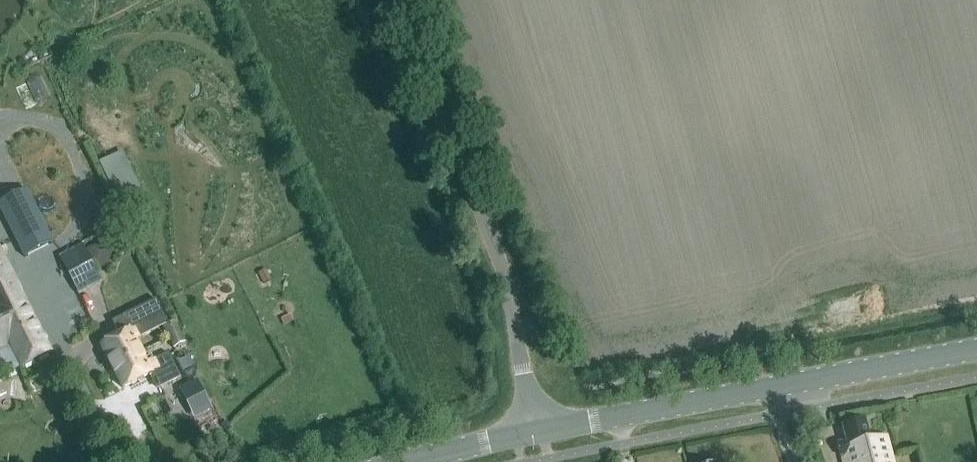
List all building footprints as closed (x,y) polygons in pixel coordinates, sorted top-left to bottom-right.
[(120,214),(144,206),(125,149),(101,157),(120,214)] [(0,202),(0,209),(24,257),(53,243),(26,189),(0,202)] [(82,245),(59,257),(78,293),(100,281),(82,245)] [(10,343),(22,367),(51,353),(21,292),(22,292),(0,247),(0,348),(10,343)] [(119,336),(101,345),(112,367),(141,352),(134,340),(142,336),(142,337),(158,329),(156,326),(166,320),(156,299),(112,322),(119,336)] [(174,322),(163,327),(169,338),(179,332),(174,322)] [(179,332),(169,338),(174,348),(185,343),(179,332)] [(141,352),(112,367),(122,388),(151,374),(158,389),(181,377),(169,353),(147,364),(141,352)] [(197,380),(179,389),(188,407),(206,398),(197,380)] [(843,461),(891,461),(886,441),(870,445),(865,424),(842,429),(846,445),(837,447),(840,460),(842,459),(843,461)]
